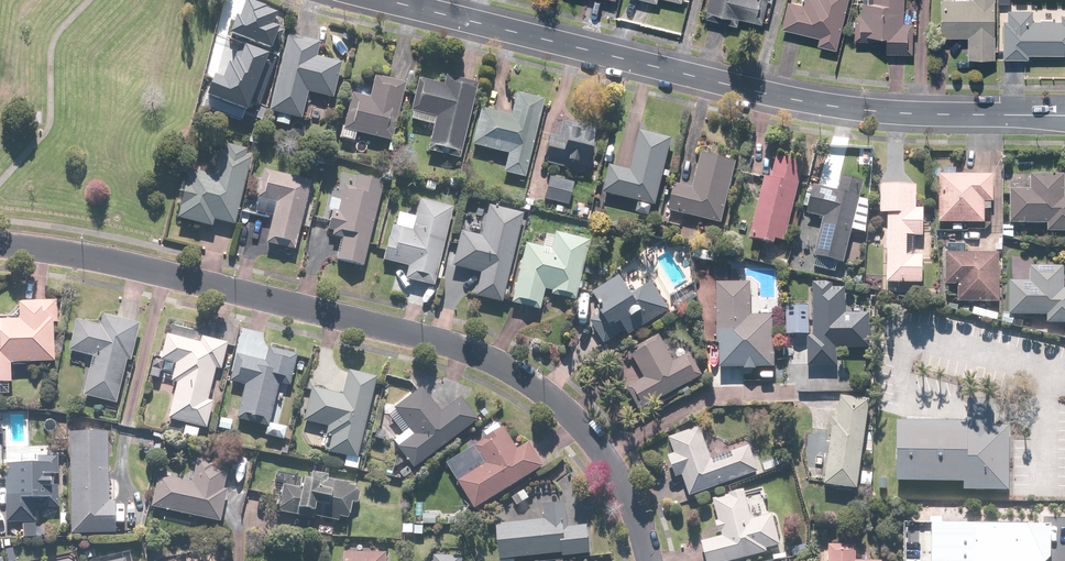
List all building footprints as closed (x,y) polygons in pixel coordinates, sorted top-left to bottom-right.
[(764,4),(769,6),(770,0),(712,0),(708,17),(740,25),(742,17),(765,22),(767,13),(762,12),(764,4)] [(849,0),(805,0),(804,2),(797,0),(791,0),(785,28),(822,36),(820,45),(839,48),(849,0)] [(865,15),(859,15),(858,39),(889,40),(889,52),(916,53),(917,22),(906,22),(907,0),(865,0),(865,15)] [(999,0),(945,0),(943,34),(971,35),(970,56),(997,57),(999,0)] [(1006,57),(1032,58),(1032,52),(1064,53),(1064,12),(1064,19),(1036,18),(1037,8),(1008,7),(1006,42),(1000,42),(1000,49),(1006,50),(1006,57)] [(680,25),(683,9),(674,8),(671,23),(680,25)] [(282,34),(259,25),(243,67),(227,61),(213,99),(239,109),(248,86),(255,89),(271,46),(277,48),(282,34)] [(322,42),(290,35),(272,112),(279,114),(277,122),(290,125),(292,117),(304,120),(310,92),(335,98),(343,63),(318,57),(322,42)] [(372,97),(353,93),(346,126),(344,126),(342,138),(356,141),(358,132),(393,140),(406,81),(377,75),(372,97)] [(459,158),(477,81),(448,75),(446,83),(421,78),(412,119),(436,125),(430,151),(459,158)] [(544,98),(518,93),(513,116),(482,109),(474,145),(511,153),(506,173),(527,177),(544,98)] [(597,128),(564,120),(560,136),(553,134),(546,164),(587,173),(597,128)] [(674,139),(624,127),(615,163),(612,162),(604,192),(658,205),(674,139)] [(237,224),(253,157),(247,156),(249,148),(224,142),(216,175),(193,169),(181,218),(214,226),(216,219),(237,224)] [(738,161),(704,153),(696,188),(679,184),(672,211),(722,224),(738,161)] [(805,163),(782,158),(773,194),(765,192),(754,237),(778,243),(779,238),(787,240),(805,163)] [(312,180),(264,169),(255,212),(275,216),(269,244),(296,250),(312,180)] [(996,174),(943,173),(942,201),(951,201),(950,222),(987,223),(987,208),(995,209),(996,174)] [(1033,175),(1033,189),(1013,188),(1013,224),(1050,225),(1050,230),(1064,230),(1064,175),(1033,175)] [(385,182),(363,176),(362,181),(358,180),(356,189),(346,187),(340,211),(337,210),(332,230),(335,230),(334,235),(344,238),(339,259),(365,265),(385,182)] [(575,182),(550,176),(544,201),(570,207),(575,182)] [(826,216),(815,266),(838,272),(840,261),(846,262),(854,228),(868,232),(872,200),(861,197),(865,181),(843,176),(840,190),(817,185),(811,213),(826,216)] [(917,254),(917,250),(926,250),(926,242),(917,241),(918,236),(927,236),(928,208),(918,208),(919,185),(884,184),(884,189),(880,189),(879,204),(883,204),(883,212),(890,213),(887,281),(924,283),(926,255),(917,254)] [(453,207),(422,200),(415,229),(394,225),(386,260),(412,266),(409,280),(436,286),(453,207)] [(524,213),(490,205),(483,236),(463,231),(455,266),(482,272),(476,296),(503,303),(524,213)] [(556,233),(551,254),(544,252),(545,247),(527,243),(513,303),(542,310),(547,289),(553,291),(552,294),(577,300),(590,241),(556,233)] [(1001,302),(1002,253),(968,252),(968,243),(949,243),(948,284),(961,284),(961,301),(1001,302)] [(599,257),(591,255),(587,273),(595,275),(599,257)] [(1032,265),(1032,281),(1012,280),(1011,313),(1049,314),(1049,321),(1064,322),(1064,267),(1032,265)] [(631,335),(674,310),(656,281),(635,293),(624,275),(596,292),(608,312),(593,321),(607,343),(628,331),(631,335)] [(748,367),(777,367),(777,314),(753,314),(753,282),(720,282),(720,343),(748,343),(748,367)] [(815,330),(815,335),(810,335),(809,365),(839,366),(840,347),(873,348),(874,312),(847,312),(848,287),(834,287),(835,282),(817,282),(816,322),(819,323),(819,330),(815,330)] [(0,321),(0,382),(13,382),(13,360),(57,360),(57,299),(22,299),(22,317),(3,317),(3,321),(0,321)] [(812,334),(813,305),(790,304),(789,333),(812,334)] [(132,359),(141,323),(105,314),(103,325),(79,320),(72,350),(95,356),(86,395),(118,402),(128,358),(132,359)] [(163,359),(155,357),(151,377),(167,380),(171,362),(178,363),(175,380),(181,381),(172,421),(210,429),(216,401),(210,400),(217,368),(223,369),(229,341),(203,336),(202,342),(168,334),(163,359)] [(661,334),(632,350),(647,377),(629,387),(641,409),(704,374),(692,353),(676,361),(661,334)] [(293,393),(299,360),(270,354),(267,368),(237,362),(232,388),(246,391),(241,417),(271,423),(278,390),(293,393)] [(359,469),(378,376),(349,370),(344,395),(313,389),(307,421),(330,426),(327,439),(332,440),(330,451),(347,455),(345,467),(359,469)] [(480,418),(464,395),(442,412),(423,387),(389,413),(404,433),(394,441),(414,467),(480,418)] [(872,399),(844,396),(840,427),(835,427),(828,484),(861,488),(872,399)] [(970,423),(900,421),(899,480),(967,482),(966,491),(1010,492),(1013,424),(997,424),(998,399),(970,398),(970,423)] [(34,412),(18,412),(18,423),(33,424),(34,412)] [(222,412),(220,427),(233,429),(236,414),(222,412)] [(519,448),(503,421),(488,431),(491,437),(452,461),(479,505),(546,464),(531,440),(519,448)] [(288,427),(270,424),(268,436),(285,440),(288,427)] [(735,456),(714,464),(701,425),(671,436),(677,453),(671,455),(678,476),(684,474),(691,494),(762,469),(753,444),(733,451),(735,456)] [(110,500),(110,431),(72,431),(72,533),(118,532),(118,500),(110,500)] [(59,488),(46,488),(46,485),(54,486),(55,476),(46,476),(46,474),(59,474),(60,455),(27,454),(27,461),(7,461),(7,480),(16,480),(16,486),(8,485),(7,520),(37,520),(38,497),(59,497),(59,488)] [(193,480),(161,472),(153,506),(223,521),(230,488),(226,487),(230,467),(198,460),(193,480)] [(361,491),(356,484),(329,479),(329,474),(312,471),(311,477),(306,476),(304,488),(285,485),(282,502),(285,502),(283,511),(314,516),(315,508),(325,510),(324,518),(342,521),(343,515),(350,516),(353,502),(359,503),(361,491)] [(532,497),(525,488),(513,497),(519,506),(532,497)] [(710,560),(726,560),(769,550),(768,547),(782,543),(775,513),(753,518),(746,489),(716,496),(726,535),(705,540),(710,560)] [(763,492),(752,495),(756,511),(767,508),(763,492)] [(547,519),(500,523),(503,557),(566,552),(566,555),(593,553),(591,525),(570,526),(568,501),(546,503),(547,519)] [(438,514),(424,513),(423,524),(438,524),(438,514)] [(926,520),(926,560),(1040,560),(1048,553),(1048,521),(926,520)] [(38,523),(24,523),(24,538),(38,538),(38,523)] [(891,560),(858,560),(858,543),(830,543),(830,560),(891,560)] [(389,551),(348,551),(348,560),(389,560),(389,551)]
